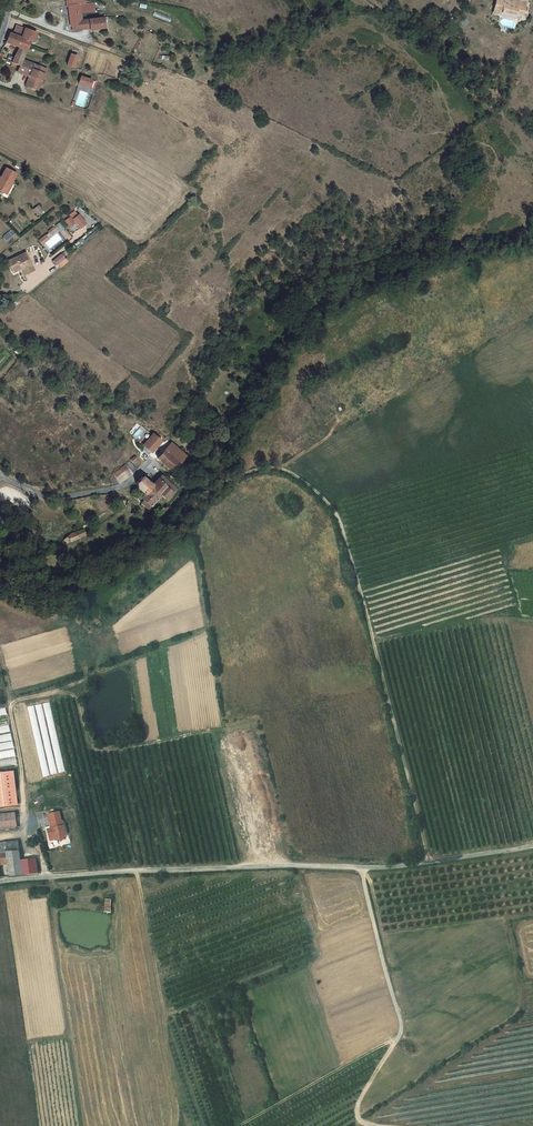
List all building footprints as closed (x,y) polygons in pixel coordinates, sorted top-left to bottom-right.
[(68,4),(69,4),(71,25),(72,25),(83,24),(83,28),(90,28),(90,29),(101,28),(101,24),(105,24),(105,17),(82,19),(81,11),(96,10),(95,2),(86,3),(86,0),(84,0),(68,0),(68,4)] [(496,6),(493,5),(491,11),(500,13),(500,11),(515,13),(515,10),(522,11),(523,0),(497,0),(496,6)] [(17,24),(13,33),(18,35),(19,32),(23,33),(25,27),(17,24)] [(19,32),(18,35),(30,40),(33,41),(36,32),(25,27),(23,33),(19,32)] [(13,33),(6,31),(5,35),(4,39),(16,44),(15,46),(18,47),(26,51),(30,40),(18,35),(13,33)] [(26,51),(18,47),(15,57),(22,60),(24,55),(25,53),(26,51)] [(71,54),(67,65),(73,67),(77,57),(71,54)] [(22,60),(15,57),(12,63),(16,64),(20,65),(21,61),(22,60)] [(46,66),(27,61),(27,63),(21,61),(20,65),(18,71),(30,74),(27,84),(35,86),(37,85),(40,77),(42,78),(46,66)] [(80,77),(78,83),(85,86),(88,79),(80,77)] [(4,168),(0,176),(0,190),(2,191),(7,180),(10,182),(14,173),(4,168)] [(11,183),(10,182),(7,180),(2,191),(6,193),(11,183)] [(42,208),(38,203),(34,207),(39,212),(42,208)] [(70,214),(74,219),(81,229),(87,224),(80,215),(78,216),(75,211),(70,214)] [(70,217),(65,221),(70,227),(76,223),(70,217)] [(49,231),(51,234),(58,229),(55,226),(49,231)] [(24,252),(7,260),(14,273),(21,270),(24,274),(33,269),(24,252)] [(65,258),(62,254),(53,261),(56,265),(65,258)] [(161,439),(153,432),(142,444),(149,450),(161,439)] [(185,454),(172,443),(166,451),(164,449),(157,457),(171,470),(185,454)] [(132,473),(134,472),(136,468),(129,460),(125,464),(132,473)] [(112,473),(119,481),(128,475),(132,473),(125,464),(112,473)] [(108,477),(112,483),(119,481),(112,473),(108,477)] [(165,480),(160,476),(151,485),(143,476),(142,477),(139,479),(136,482),(136,487),(143,494),(139,497),(141,500),(138,503),(145,509),(157,497),(160,494),(165,499),(174,491),(171,487),(173,485),(168,480),(166,482),(165,480)] [(85,528),(80,530),(74,532),(76,538),(88,534),(85,528)] [(43,703),(29,706),(42,776),(65,772),(51,702),(43,703)] [(17,765),(11,725),(0,727),(0,767),(17,765)] [(17,805),(13,771),(0,773),(0,807),(17,805)] [(58,838),(64,837),(66,833),(63,821),(62,821),(59,811),(48,814),(51,826),(52,826),(52,828),(48,829),(50,837),(55,836),(58,838)] [(0,815),(0,830),(17,828),(15,813),(0,815)] [(22,875),(21,860),(20,852),(18,841),(6,843),(7,853),(8,865),(10,877),(22,875)] [(0,844),(0,866),(8,865),(7,853),(6,843),(0,844)] [(21,860),(22,875),(38,873),(36,858),(21,860)]
